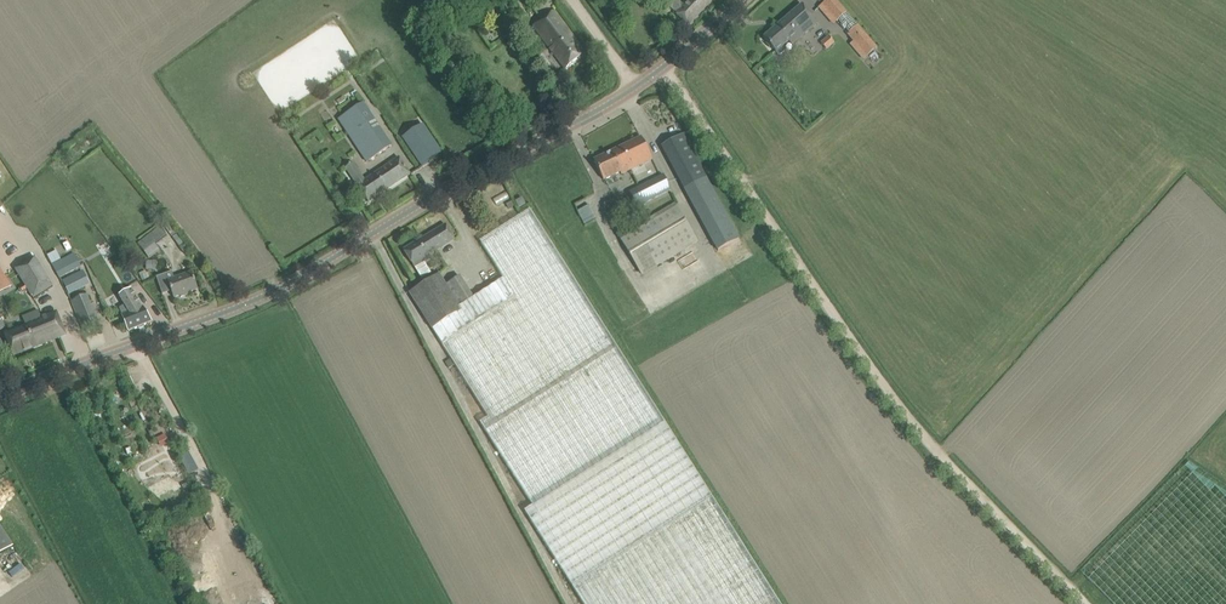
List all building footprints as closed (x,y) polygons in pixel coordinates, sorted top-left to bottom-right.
[(679,16),(688,25),(711,0),(683,0),(681,2),(679,0),(674,0),(668,6),(679,16)] [(831,15),(860,48),(869,40),(835,0),(828,0),(819,7),(819,8),(828,18),(831,15)] [(791,45),(817,22),(802,5),(763,38),(775,52),(776,51),(778,54),(780,54),(784,51),(784,48),(782,46),(788,41),(791,45)] [(534,25),(564,67),(585,53),(554,10),(534,25)] [(829,36),(821,43),(826,49),(834,42),(829,36)] [(392,146),(362,103),(339,119),(368,162),(392,146)] [(415,156),(422,166),(441,153),(435,143),(423,125),(403,137),(415,156)] [(661,146),(685,190),(707,179),(683,134),(661,146)] [(652,159),(641,137),(594,160),(604,181),(620,173),(621,174),(652,159)] [(345,167),(368,202),(410,174),(399,158),(366,180),(353,162),(345,167)] [(630,192),(637,206),(671,189),(664,175),(630,192)] [(506,184),(510,193),(517,189),(513,180),(506,184)] [(516,201),(519,208),(526,205),(523,198),(516,201)] [(619,236),(642,275),(698,242),(675,203),(619,236)] [(577,209),(583,223),(594,219),(588,204),(577,209)] [(530,210),(480,242),(504,278),(460,306),(439,274),(433,278),(424,284),(410,293),(489,418),(480,422),(533,505),(525,511),(584,603),(780,603),(530,210)] [(427,256),(454,239),(445,224),(404,250),(424,284),(433,278),(424,262),(429,258),(427,256)] [(138,242),(148,256),(158,248),(155,244),(166,235),(159,226),(138,242)] [(116,252),(107,257),(111,264),(120,258),(116,252)] [(54,264),(60,277),(80,266),(73,254),(54,264)] [(15,269),(34,299),(53,287),(35,257),(15,269)] [(154,261),(146,261),(146,270),(155,270),(154,261)] [(124,265),(116,270),(119,276),(128,271),(124,265)] [(83,270),(63,281),(70,293),(90,283),(83,270)] [(142,280),(148,277),(145,270),(139,273),(142,280)] [(188,292),(198,289),(192,272),(174,278),(172,271),(156,277),(162,294),(171,291),(174,298),(180,295),(181,297),(189,294),(188,292)] [(132,289),(119,297),(126,307),(123,314),(122,315),(128,331),(152,322),(132,289)] [(73,301),(81,320),(86,331),(99,326),(86,295),(73,301)] [(30,323),(16,329),(4,333),(13,356),(65,335),(57,313),(42,319),(38,310),(27,315),(30,323)] [(188,455),(183,458),(180,459),(189,477),(191,477),(197,473),(188,455)] [(13,546),(0,526),(0,554),(13,546)] [(14,554),(6,559),(10,564),(17,559),(14,554)]
